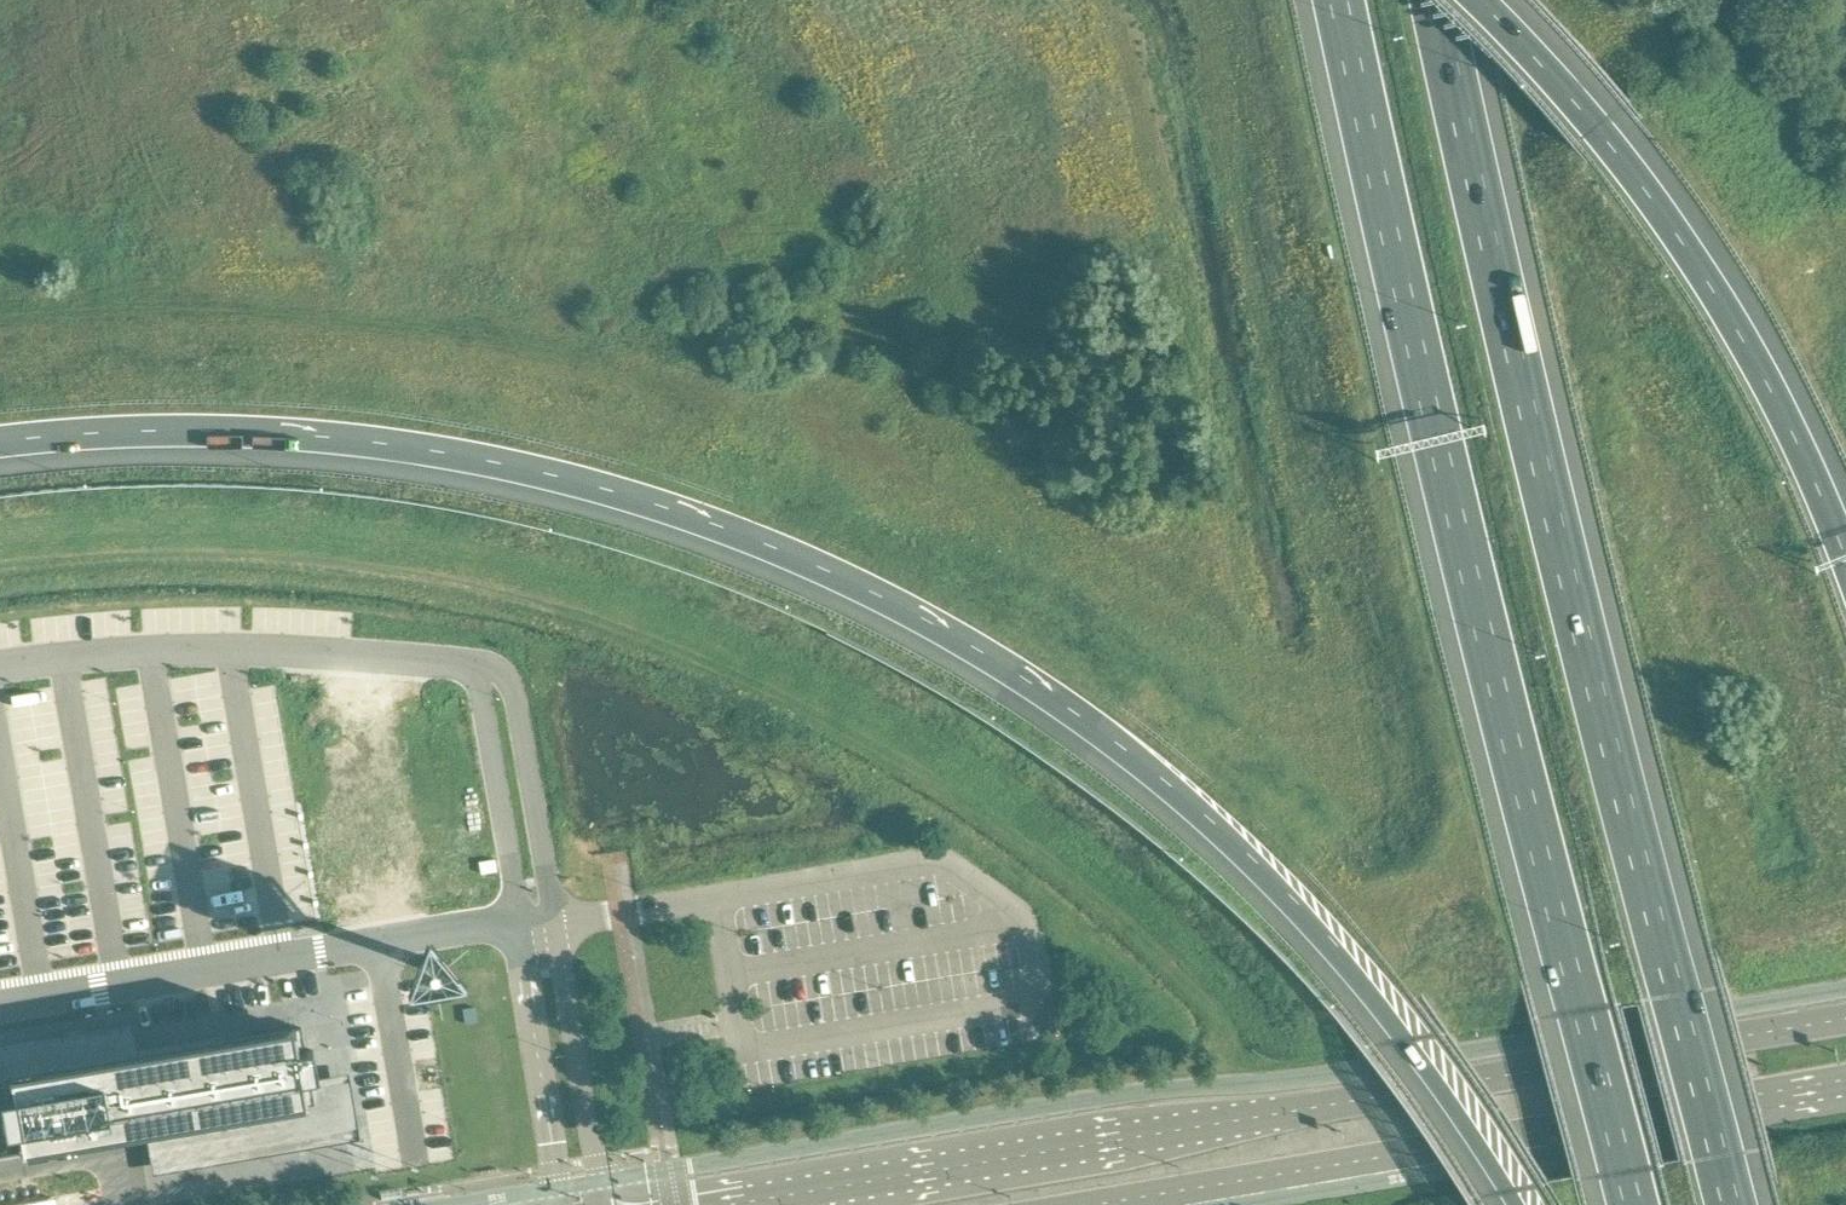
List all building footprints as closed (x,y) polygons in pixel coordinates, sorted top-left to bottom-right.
[(307,818),(314,861),(326,859),(354,855),(383,850),(411,845),(439,840),(466,836),(491,831),(483,788),(459,792),(432,796),(404,801),(375,806),(347,811),(318,816),(307,818)] [(439,973),(442,970),(443,967),(442,963),(440,960),(437,958),(433,958),(429,959),(427,962),(426,966),(426,970),(428,973),(432,975),(436,975),(439,973)] [(98,1033),(2,1050),(10,1099),(4,1100),(9,1134),(16,1132),(20,1154),(155,1130),(160,1162),(348,1130),(340,1081),(315,1085),(314,1081),(317,1081),(311,1047),(305,1048),(301,1027),(130,1056),(126,1028),(114,1030),(113,1024),(97,1027),(98,1033)]
